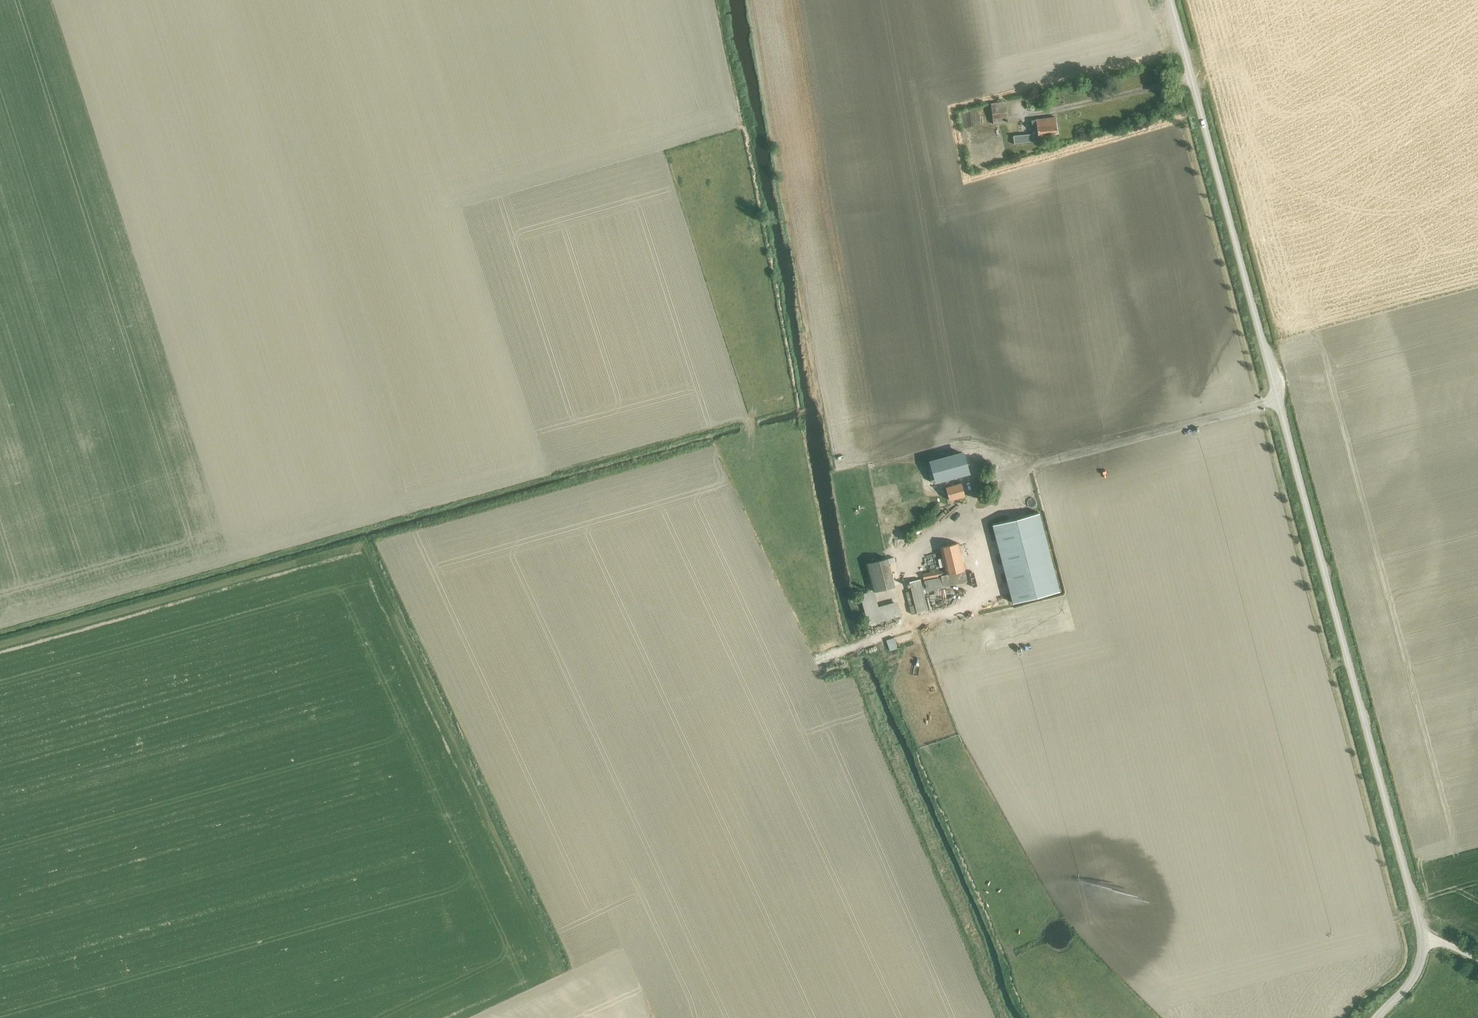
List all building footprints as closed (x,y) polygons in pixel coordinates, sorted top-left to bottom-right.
[(1005,102),(990,103),(992,117),(993,123),(1007,122),(1005,102)] [(1033,136),(1057,134),(1055,117),(1031,120),(1032,134),(1013,135),(1014,143),(1033,142),(1033,136)] [(962,452),(925,463),(930,482),(968,471),(962,452)] [(945,487),(947,493),(949,500),(964,495),(961,482),(945,487)] [(1058,590),(1039,513),(992,525),(1013,602),(1058,590)] [(946,574),(964,570),(957,542),(940,547),(946,574)] [(875,553),(856,558),(865,587),(883,582),(875,553)] [(923,579),(920,580),(924,595),(935,593),(934,589),(942,588),(941,586),(966,580),(964,570),(946,574),(941,575),(942,576),(923,579)] [(923,579),(942,576),(941,575),(941,570),(922,573),(923,579)] [(916,613),(927,610),(924,595),(920,580),(920,579),(909,581),(916,613)] [(901,615),(897,601),(877,606),(873,590),(859,594),(868,624),(881,620),(901,615)] [(893,638),(885,640),(888,651),(896,648),(893,638)]
